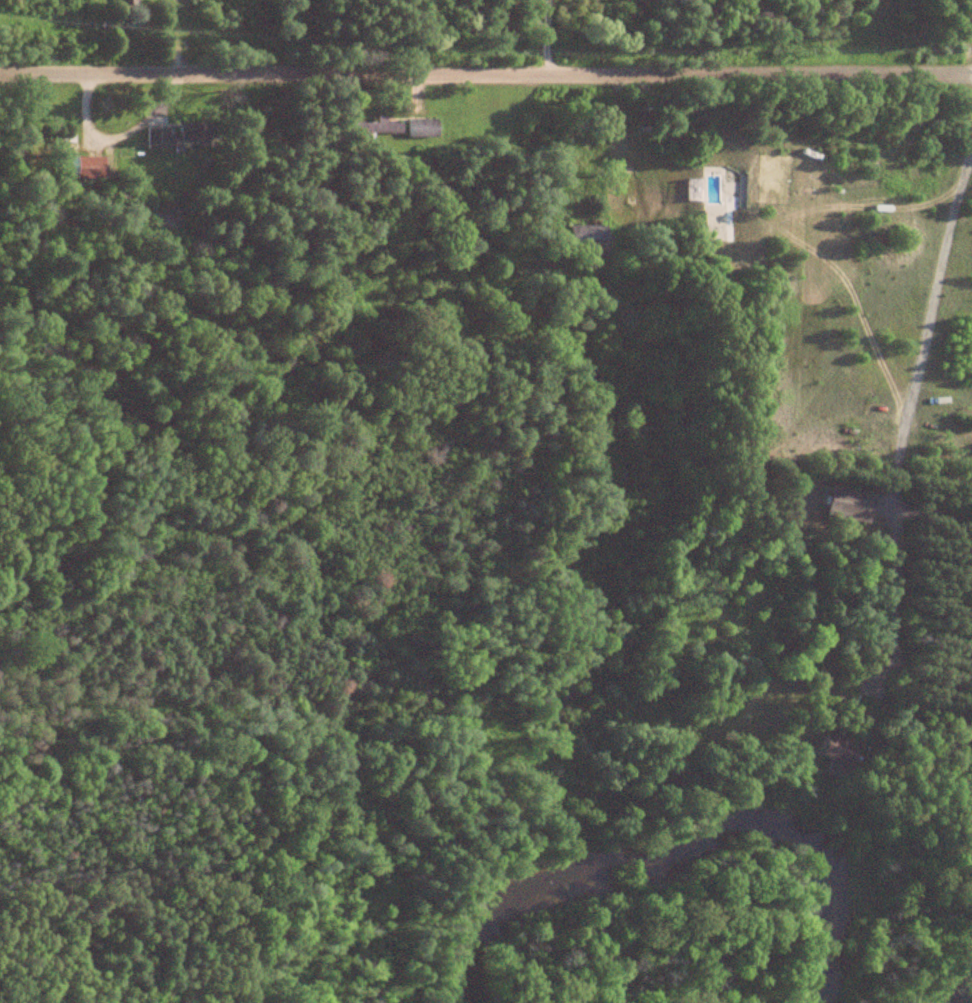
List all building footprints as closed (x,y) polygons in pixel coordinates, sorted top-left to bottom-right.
[(352,136),(400,136),(400,122),(385,122),(385,118),(375,118),(375,122),(352,122),(352,136)] [(437,138),(437,119),(408,119),(408,138),(437,138)] [(146,149),(213,149),(212,124),(178,124),(178,133),(168,134),(168,128),(146,128),(146,149)] [(699,179),(686,179),(686,201),(699,201),(699,179)] [(608,250),(608,224),(569,224),(569,250),(608,250)] [(831,485),(826,517),(869,523),(874,491),(831,485)]
